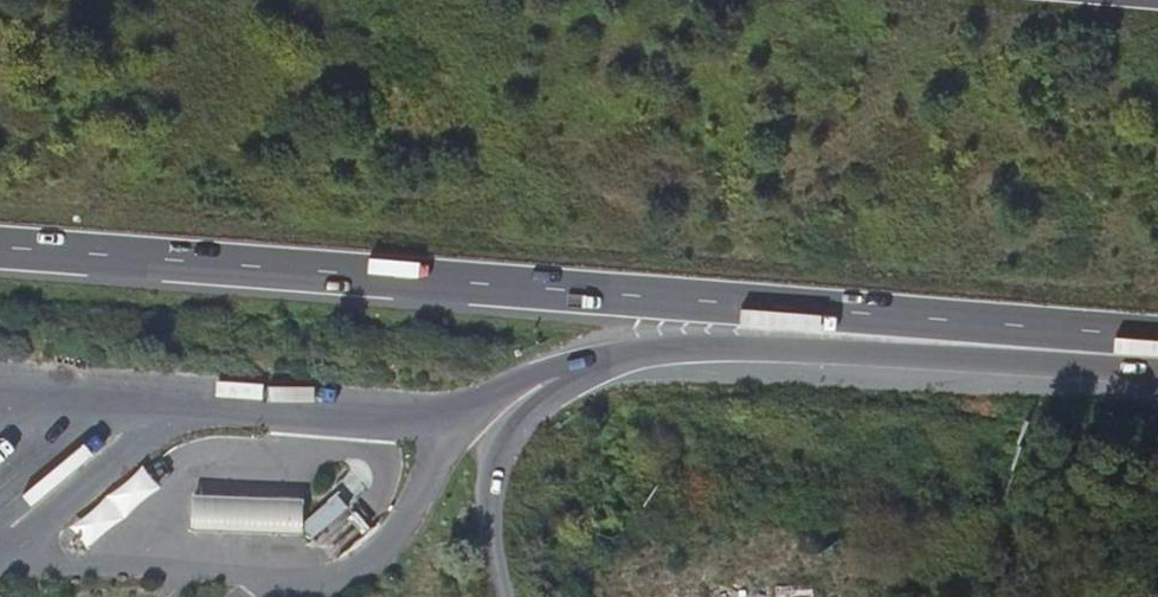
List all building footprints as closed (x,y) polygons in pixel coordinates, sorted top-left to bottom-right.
[(350,503),(313,533),(325,546),(362,517),(350,503)] [(204,538),(312,543),(314,509),(207,504),(204,538)]
